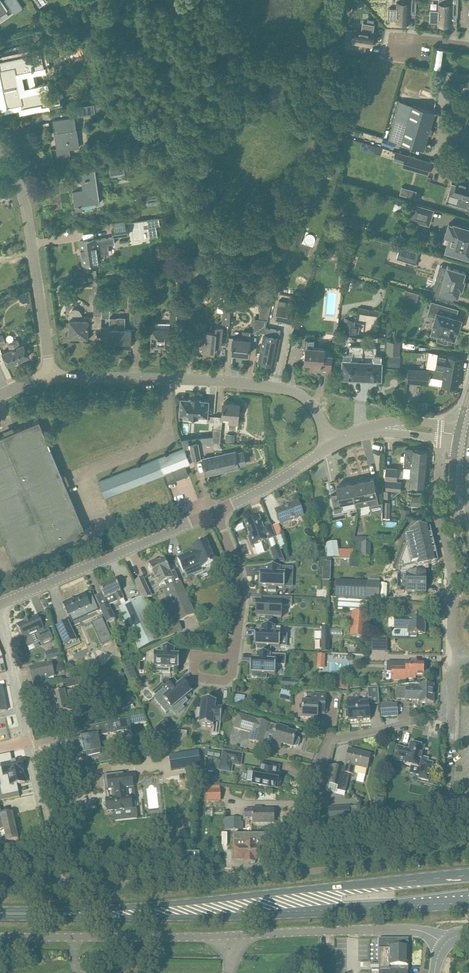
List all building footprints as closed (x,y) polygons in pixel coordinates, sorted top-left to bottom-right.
[(16,13),(24,7),(19,0),(7,0),(16,13)] [(387,20),(396,20),(396,22),(408,23),(408,13),(415,13),(415,0),(396,0),(396,8),(387,8),(387,20)] [(451,14),(458,14),(458,0),(439,0),(439,10),(430,10),(430,22),(438,22),(438,24),(451,24),(451,14)] [(347,28),(344,47),(362,50),(363,44),(373,45),(375,33),(373,33),(375,24),(363,22),(361,31),(347,28)] [(6,64),(3,65),(11,99),(12,99),(24,96),(25,101),(51,95),(48,81),(35,84),(30,63),(51,59),(48,44),(4,53),(6,64)] [(401,142),(412,104),(400,100),(388,139),(401,142)] [(107,102),(76,106),(78,115),(96,112),(108,110),(107,102)] [(412,104),(401,142),(423,149),(435,111),(412,104)] [(63,117),(54,118),(53,118),(55,131),(57,131),(58,136),(56,136),(58,150),(59,150),(59,147),(67,146),(68,148),(78,147),(79,147),(75,115),(63,117)] [(464,127),(460,143),(468,145),(468,129),(464,127)] [(34,164),(52,161),(48,138),(31,140),(34,164)] [(396,151),(394,159),(404,162),(403,166),(419,171),(423,159),(396,151)] [(462,162),(450,158),(448,165),(460,168),(462,162)] [(109,166),(111,176),(125,174),(124,164),(109,166)] [(76,211),(78,211),(82,210),(82,205),(100,202),(95,168),(76,171),(77,180),(82,180),(83,189),(73,191),(76,211)] [(455,176),(454,181),(449,180),(446,188),(458,192),(455,201),(468,205),(468,180),(455,176)] [(402,186),(400,194),(415,198),(417,190),(402,186)] [(433,210),(415,204),(411,219),(429,224),(433,210)] [(159,217),(147,219),(149,230),(157,228),(156,225),(160,224),(159,217)] [(351,218),(348,226),(356,228),(358,220),(351,218)] [(447,233),(453,235),(448,250),(449,251),(450,252),(454,253),(455,252),(468,257),(468,228),(454,223),(454,224),(449,223),(446,233),(447,233)] [(114,228),(113,228),(114,236),(114,237),(129,235),(128,226),(126,227),(114,228)] [(294,229),(291,241),(298,243),(301,231),(294,229)] [(90,239),(80,241),(83,264),(93,263),(98,262),(97,253),(108,252),(107,243),(114,242),(114,237),(114,236),(106,237),(95,239),(95,238),(90,239)] [(400,246),(397,257),(409,261),(416,263),(419,252),(400,246)] [(448,267),(443,282),(439,280),(435,291),(434,296),(444,299),(446,292),(457,295),(457,296),(458,296),(458,295),(460,288),(462,289),(463,288),(462,288),(465,280),(465,281),(465,280),(464,279),(464,280),(463,279),(465,272),(465,271),(464,271),(449,266),(448,266),(448,267)] [(406,289),(403,296),(416,300),(418,293),(406,289)] [(142,325),(143,294),(135,293),(134,325),(142,325)] [(69,314),(70,318),(69,335),(68,335),(68,336),(77,336),(77,333),(87,334),(87,336),(88,336),(88,327),(91,327),(91,324),(93,324),(93,327),(101,327),(102,317),(102,314),(101,314),(102,298),(94,298),(93,316),(90,316),(82,316),(81,312),(80,310),(78,309),(75,309),(73,309),(70,311),(69,314)] [(229,324),(231,299),(224,298),(222,323),(229,324)] [(279,299),(275,319),(296,324),(299,309),(284,306),(285,300),(279,299)] [(431,333),(439,335),(438,340),(446,342),(448,338),(455,340),(457,332),(458,332),(462,318),(448,314),(450,306),(431,300),(429,309),(436,312),(433,324),(431,333)] [(272,303),(261,303),(259,318),(255,318),(253,331),(261,332),(263,332),(265,327),(266,327),(272,303)] [(153,322),(152,347),(170,347),(171,328),(178,329),(179,310),(171,310),(170,322),(153,322)] [(109,316),(109,326),(117,327),(117,328),(111,328),(111,345),(131,346),(131,329),(125,328),(125,327),(126,315),(117,315),(117,316),(109,316)] [(356,319),(345,317),(343,328),(346,329),(345,332),(350,332),(349,334),(359,335),(360,325),(355,324),(356,319)] [(220,346),(222,336),(222,325),(217,325),(217,331),(206,330),(207,323),(197,322),(196,344),(204,344),(203,350),(215,351),(215,345),(220,346)] [(261,352),(259,361),(274,365),(281,330),(266,327),(265,327),(263,332),(263,334),(265,334),(261,352)] [(249,354),(250,344),(251,331),(244,330),(244,338),(233,337),(233,343),(232,353),(249,354)] [(7,343),(10,349),(1,353),(6,365),(28,356),(23,344),(21,345),(18,338),(7,343)] [(330,370),(331,360),(332,354),(329,354),(330,348),(324,348),(313,347),(314,339),(305,338),(304,346),(307,346),(305,361),(311,362),(311,365),(314,365),(314,369),(330,370)] [(401,340),(387,340),(387,353),(394,354),(400,354),(401,340)] [(351,379),(362,380),(363,346),(350,345),(350,353),(344,353),(343,358),(342,358),(341,378),(351,378),(351,379)] [(363,346),(362,380),(372,380),(372,379),(382,379),(383,360),(382,360),(382,355),(376,354),(377,347),(363,346)] [(444,368),(445,367),(461,370),(463,357),(453,356),(440,353),(438,353),(436,366),(438,366),(444,368)] [(458,387),(461,370),(445,367),(444,368),(444,370),(434,368),(434,370),(408,367),(407,380),(429,381),(429,374),(443,377),(442,384),(458,387)] [(189,416),(198,417),(198,415),(207,416),(209,400),(200,400),(200,398),(191,397),(190,399),(181,398),(180,414),(189,414),(189,416)] [(237,423),(239,413),(240,403),(224,402),(222,416),(230,417),(229,423),(237,423)] [(11,561),(84,530),(38,420),(0,436),(0,534),(11,561)] [(213,436),(212,441),(215,442),(220,442),(221,428),(213,427),(213,436)] [(226,433),(226,441),(234,442),(235,434),(226,433)] [(200,458),(197,443),(190,445),(194,459),(200,458)] [(159,458),(165,474),(167,478),(175,475),(173,471),(190,464),(184,448),(159,458)] [(404,467),(411,467),(411,465),(427,467),(428,450),(406,448),(404,467)] [(239,467),(239,466),(238,465),(246,463),(243,451),(236,452),(235,451),(203,458),(207,474),(239,467)] [(98,481),(101,488),(104,497),(165,474),(159,458),(98,481)] [(411,465),(411,467),(409,484),(426,485),(427,467),(411,465)] [(397,479),(397,478),(398,468),(386,467),(385,478),(397,479)] [(365,479),(351,482),(354,499),(355,499),(356,507),(363,505),(362,498),(368,496),(370,505),(379,503),(377,494),(373,477),(370,478),(371,478),(365,480),(365,479)] [(386,480),(385,490),(400,490),(401,481),(386,480)] [(341,502),(354,499),(351,482),(337,485),(339,493),(331,495),(335,512),(343,510),(341,502)] [(422,507),(423,497),(412,496),(411,506),(422,507)] [(303,516),(302,513),(299,504),(276,512),(281,525),(303,516)] [(249,538),(252,547),(268,542),(268,541),(275,538),(271,526),(263,529),(259,518),(255,520),(254,518),(250,520),(249,522),(245,523),(251,537),(249,538)] [(400,574),(426,574),(426,570),(429,569),(428,566),(437,561),(429,528),(419,528),(410,533),(411,535),(406,536),(408,544),(400,564),(403,565),(403,567),(400,567),(400,568),(400,574)] [(195,554),(178,561),(183,572),(184,571),(187,577),(203,570),(202,569),(216,563),(207,541),(193,547),(195,554)] [(326,544),(329,559),(353,559),(354,551),(338,551),(337,542),(326,544)] [(276,563),(283,561),(279,548),(273,550),(275,554),(273,555),(276,563)] [(361,566),(361,558),(352,559),(352,566),(361,566)] [(165,560),(150,566),(158,585),(165,582),(168,588),(164,590),(178,621),(179,622),(195,615),(175,570),(170,572),(165,560)] [(261,573),(260,577),(260,587),(269,587),(268,591),(276,591),(276,588),(285,588),(285,581),(293,581),(293,568),(266,567),(266,574),(261,573)] [(426,592),(426,574),(400,574),(397,574),(397,592),(407,592),(426,592)] [(368,580),(368,583),(337,582),(336,599),(379,601),(379,577),(368,580)] [(143,579),(135,582),(141,597),(143,601),(144,601),(151,598),(143,579)] [(103,593),(95,597),(98,602),(107,623),(115,620),(110,610),(110,609),(109,606),(124,600),(120,592),(121,592),(120,590),(116,581),(100,588),(103,593)] [(85,595),(63,605),(69,617),(70,617),(86,610),(89,616),(99,611),(92,597),(87,599),(85,595)] [(141,597),(119,607),(139,651),(160,641),(156,631),(143,601),(141,597)] [(257,607),(257,617),(266,617),(265,621),(272,621),(273,618),(282,618),(282,605),(292,606),(293,598),(263,597),(263,604),(262,604),(262,607),(257,607)] [(366,638),(367,613),(353,612),(351,637),(366,638)] [(38,616),(17,625),(22,636),(24,640),(37,635),(40,642),(42,645),(53,639),(49,629),(53,627),(47,614),(38,617),(38,616)] [(113,641),(103,619),(104,618),(103,615),(97,618),(99,621),(94,623),(103,645),(113,641)] [(392,634),(392,637),(417,637),(417,635),(425,635),(425,627),(424,627),(424,618),(394,618),(394,630),(392,634)] [(156,631),(160,641),(183,631),(179,622),(178,621),(157,630),(156,631)] [(66,646),(77,641),(68,622),(57,627),(66,646)] [(256,633),(255,646),(257,646),(257,650),(271,651),(271,647),(280,648),(280,647),(287,647),(288,635),(280,634),(281,628),(275,627),(262,626),(261,633),(260,633),(256,633)] [(331,642),(330,628),(321,628),(322,642),(331,642)] [(372,637),(372,652),(389,653),(390,638),(372,637)] [(163,669),(163,672),(170,673),(170,669),(179,670),(180,656),(174,656),(175,649),(160,648),(147,654),(147,668),(163,669)] [(59,649),(51,651),(52,658),(61,656),(59,649)] [(251,660),(251,664),(251,674),(252,674),(252,677),(266,678),(267,675),(275,675),(276,666),(285,667),(286,656),(271,655),(257,654),(257,661),(251,660)] [(131,662),(124,664),(126,671),(133,668),(131,662)] [(387,662),(387,672),(392,672),(392,681),(407,681),(407,679),(416,679),(416,677),(424,677),(424,662),(414,662),(407,662),(407,668),(397,668),(397,662),(387,662)] [(52,663),(30,667),(33,681),(55,676),(52,663)] [(82,677),(81,677),(77,679),(76,678),(62,681),(64,689),(83,685),(82,677)] [(332,678),(331,689),(349,690),(349,683),(344,683),(344,679),(332,678)] [(156,696),(154,698),(167,714),(172,710),(176,715),(185,708),(183,705),(187,702),(185,699),(191,693),(185,686),(182,688),(180,685),(179,686),(174,681),(166,688),(156,696)] [(434,685),(424,685),(419,685),(420,688),(397,688),(397,700),(420,701),(419,703),(434,703),(434,685)] [(379,705),(378,688),(368,689),(369,699),(371,699),(372,706),(379,705)] [(57,714),(67,712),(74,710),(72,700),(74,700),(72,691),(65,692),(65,691),(53,694),(57,714)] [(244,706),(244,705),(245,696),(235,695),(234,705),(244,706)] [(305,695),(304,703),(303,703),(302,719),(318,720),(318,714),(325,714),(326,696),(305,695)] [(348,718),(349,721),(371,720),(369,702),(359,703),(359,699),(347,700),(348,712),(346,712),(347,718),(348,718)] [(201,709),(198,709),(197,716),(200,717),(199,726),(213,727),(212,735),(219,735),(223,709),(216,708),(216,702),(202,701),(201,709)] [(381,703),(381,706),(382,717),(398,716),(397,705),(393,706),(393,702),(381,703)] [(238,714),(234,728),(252,734),(250,741),(263,745),(263,743),(272,746),(276,747),(281,748),(282,744),(283,744),(293,747),(296,747),(299,746),(300,741),(299,739),(296,738),(297,734),(287,731),(288,729),(278,726),(269,723),(256,720),(257,719),(238,714)] [(85,717),(79,718),(80,727),(87,725),(85,717)] [(122,720),(109,722),(111,734),(131,729),(129,718),(122,720)] [(89,737),(73,741),(76,755),(87,753),(88,758),(101,755),(97,736),(89,737)] [(166,736),(155,741),(159,753),(165,752),(171,742),(166,736)] [(397,747),(394,760),(406,763),(406,765),(411,766),(409,775),(419,777),(418,779),(427,781),(431,763),(427,762),(428,759),(422,758),(424,747),(411,744),(409,750),(397,747)] [(371,755),(349,750),(345,768),(345,769),(344,772),(346,773),(352,774),(353,773),(356,773),(365,775),(366,776),(371,755)] [(172,770),(186,768),(188,779),(203,777),(199,751),(170,755),(172,770)] [(244,754),(223,751),(221,761),(217,761),(215,770),(219,771),(232,774),(233,766),(241,767),(244,754)] [(0,757),(0,776),(23,772),(21,761),(13,763),(11,754),(0,757)] [(252,784),(278,788),(278,786),(280,785),(281,779),(279,778),(280,775),(279,775),(275,774),(277,767),(260,764),(259,770),(255,769),(254,772),(248,771),(247,781),(252,782),(252,784)] [(331,766),(327,783),(328,784),(326,790),(337,793),(337,791),(346,793),(350,776),(345,775),(346,773),(344,772),(345,769),(342,768),(331,766)] [(0,776),(0,780),(1,787),(0,787),(2,797),(19,793),(17,785),(26,783),(25,777),(23,772),(0,776)] [(107,812),(133,809),(131,797),(127,798),(126,788),(134,788),(132,775),(107,778),(109,790),(114,790),(115,799),(106,800),(107,812)] [(376,798),(374,812),(382,813),(384,799),(376,798)] [(407,805),(397,806),(397,814),(420,813),(420,803),(407,804),(407,805)] [(4,829),(7,843),(18,840),(12,814),(2,816),(0,807),(0,830),(4,829)] [(329,808),(329,818),(330,819),(351,818),(350,807),(329,808)] [(253,824),(275,824),(275,811),(262,811),(262,808),(253,808),(253,811),(245,811),(245,818),(253,818),(253,824)] [(238,818),(224,818),(225,830),(239,830),(238,818)] [(264,860),(264,843),(264,835),(235,835),(234,844),(235,860),(245,860),(245,863),(256,863),(256,860),(264,860)] [(180,863),(200,863),(200,852),(180,852),(180,863)] [(346,938),(337,938),(337,946),(346,946),(346,938)] [(408,939),(389,939),(389,940),(387,940),(385,941),(384,942),(382,943),(381,945),(381,946),(381,948),(379,948),(379,962),(372,962),(372,971),(379,971),(379,972),(408,972),(408,939)]
